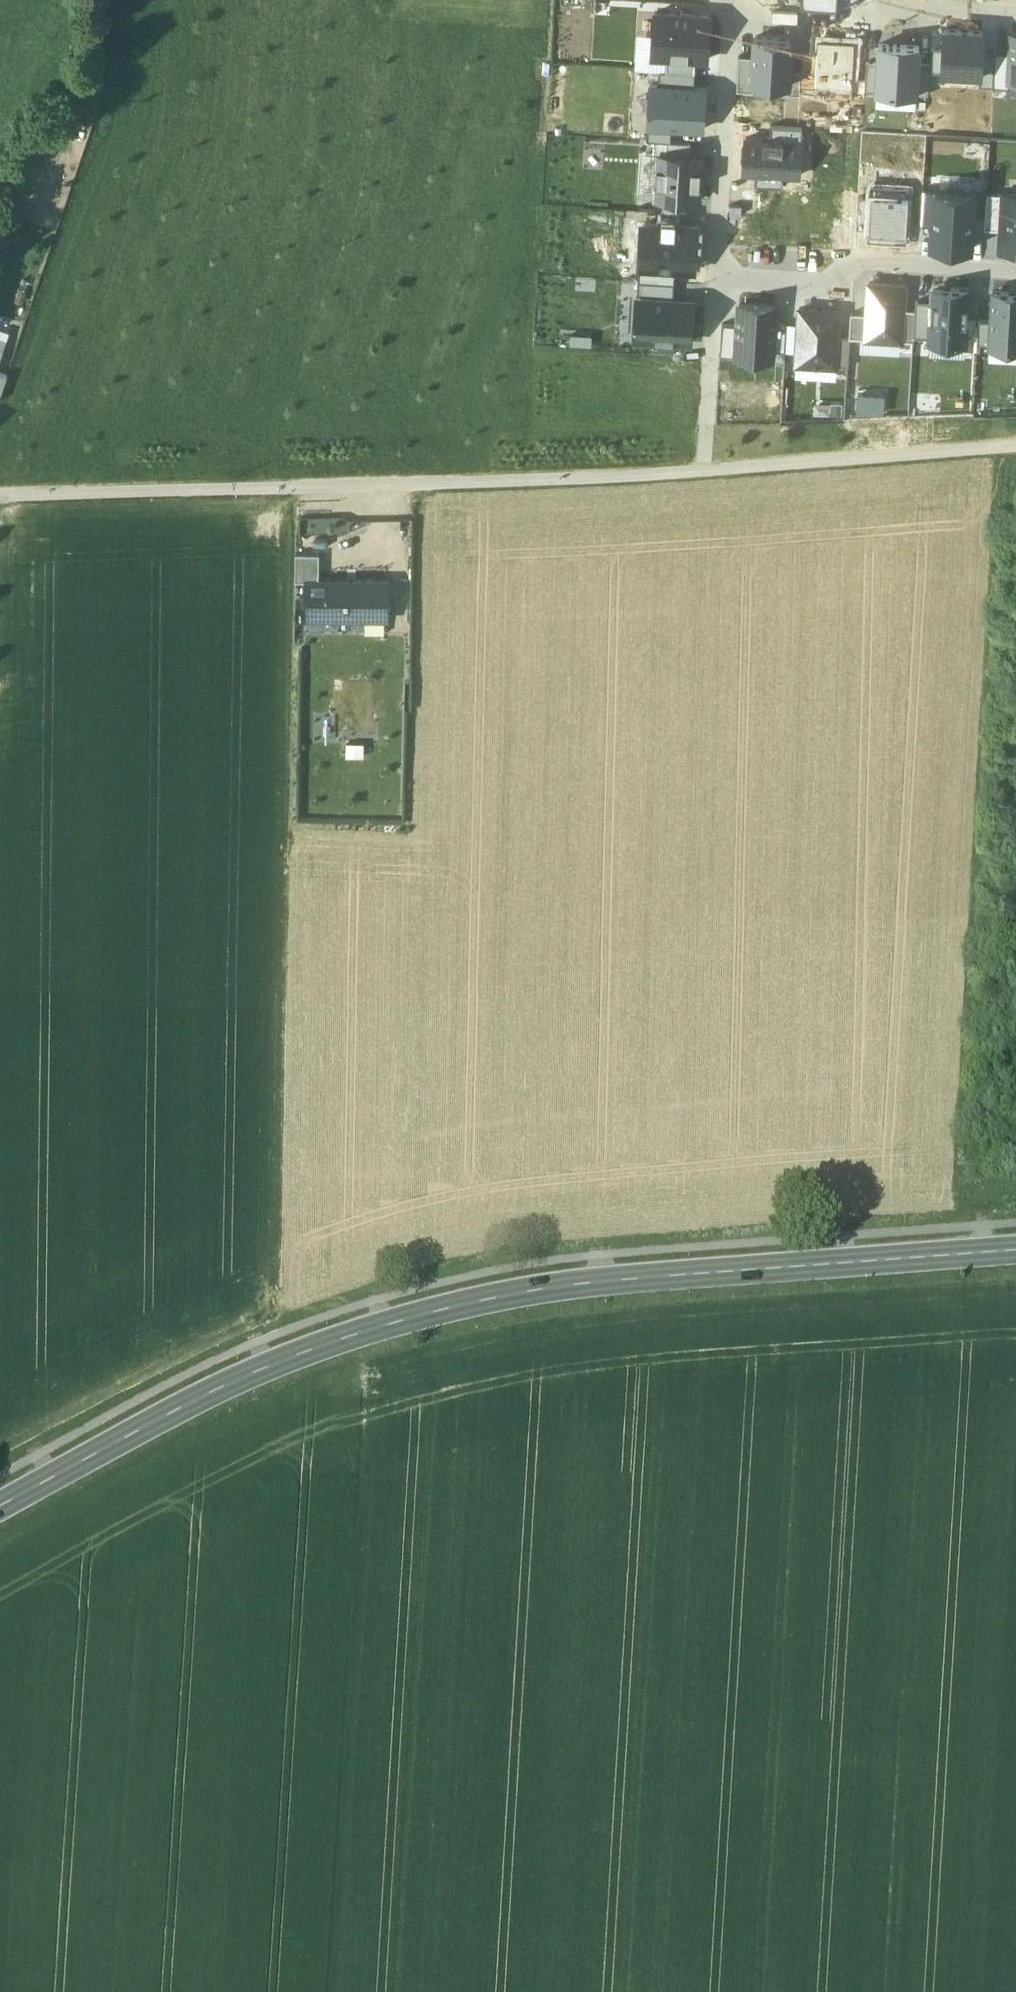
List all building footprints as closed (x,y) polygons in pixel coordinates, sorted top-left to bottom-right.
[(802,8),(837,11),(838,0),(802,0),(802,8)] [(667,58),(696,60),(709,60),(711,15),(655,12),(652,57),(667,58)] [(983,32),(946,30),(943,72),(980,74),(982,52),(983,32)] [(1010,53),(1008,82),(1015,82),(1015,35),(1011,34),(1010,53)] [(754,82),(790,83),(790,71),(792,39),(756,37),(755,57),(754,82)] [(920,46),(880,44),(877,92),(916,95),(919,63),(920,46)] [(932,49),(931,72),(943,72),(943,49),(932,49)] [(979,86),(993,87),(996,53),(982,52),(980,74),(979,86)] [(1010,53),(996,53),(993,87),(1008,88),(1008,82),(1010,53)] [(754,82),(755,57),(739,56),(738,92),(754,92),(754,82)] [(667,71),(695,73),(696,60),(667,58),(667,71)] [(879,63),(867,62),(865,91),(877,92),(879,63)] [(916,95),(928,95),(931,63),(919,63),(916,95)] [(659,71),(658,85),(694,88),(695,73),(667,71),(659,71)] [(802,71),(790,71),(790,83),(789,95),(801,95),(802,71)] [(658,85),(651,85),(648,127),(672,128),(704,130),(707,88),(694,88),(658,85)] [(672,128),(648,127),(648,141),(671,142),(672,128)] [(771,127),(770,139),(802,141),(802,129),(771,127)] [(744,173),(754,174),(784,176),(799,177),(802,141),(770,139),(746,138),(744,173)] [(667,142),(666,155),(691,157),(692,144),(667,142)] [(659,155),(656,199),(663,200),(688,201),(700,202),(703,157),(691,157),(666,155),(659,155)] [(783,188),(784,176),(754,174),(754,186),(756,187),(783,188)] [(783,188),(756,187),(755,199),(790,201),(791,189),(783,188)] [(871,188),(870,198),(868,230),(868,234),(904,236),(907,190),(871,188)] [(922,224),(934,225),(936,190),(923,189),(922,224)] [(933,245),(972,247),(974,215),(975,191),(936,190),(934,225),(933,245)] [(987,192),(975,191),(974,215),(986,216),(987,192)] [(1003,193),(987,192),(986,216),(985,228),(1001,229),(1003,193)] [(1003,193),(1001,229),(999,249),(1015,250),(1015,194),(1003,193)] [(753,234),(788,237),(790,201),(755,199),(743,198),(741,233),(753,234)] [(870,198),(859,198),(857,230),(868,230),(870,198)] [(688,201),(663,200),(662,213),(687,214),(688,201)] [(641,267),(675,269),(694,271),(697,227),(639,224),(637,267),(641,267)] [(639,281),(675,283),(675,269),(641,267),(639,281)] [(675,283),(639,281),(637,304),(673,306),(675,283)] [(903,311),(905,286),(870,284),(868,315),(867,340),(901,342),(903,311)] [(966,346),(969,289),(934,287),(933,302),(931,339),(931,344),(966,346)] [(994,291),(991,347),(1015,349),(1015,293),(994,291)] [(673,306),(637,304),(636,340),(691,343),(694,302),(674,301),(673,306)] [(931,339),(933,302),(916,302),(916,312),(914,339),(931,339)] [(737,358),(772,360),(776,308),(740,306),(739,326),(737,358)] [(840,313),(800,310),(796,365),(836,368),(840,313)] [(916,312),(903,311),(901,342),(914,343),(914,339),(916,312)] [(868,315),(853,314),(851,339),(867,340),(868,315)] [(739,326),(723,325),(721,357),(737,358),(739,326)] [(0,372),(0,399),(8,375),(0,372)] [(298,516),(299,546),(345,544),(344,514),(298,516)] [(308,580),(320,580),(320,553),(297,553),(297,580),(308,580)] [(320,580),(308,580),(308,617),(389,618),(389,580),(320,580)]
